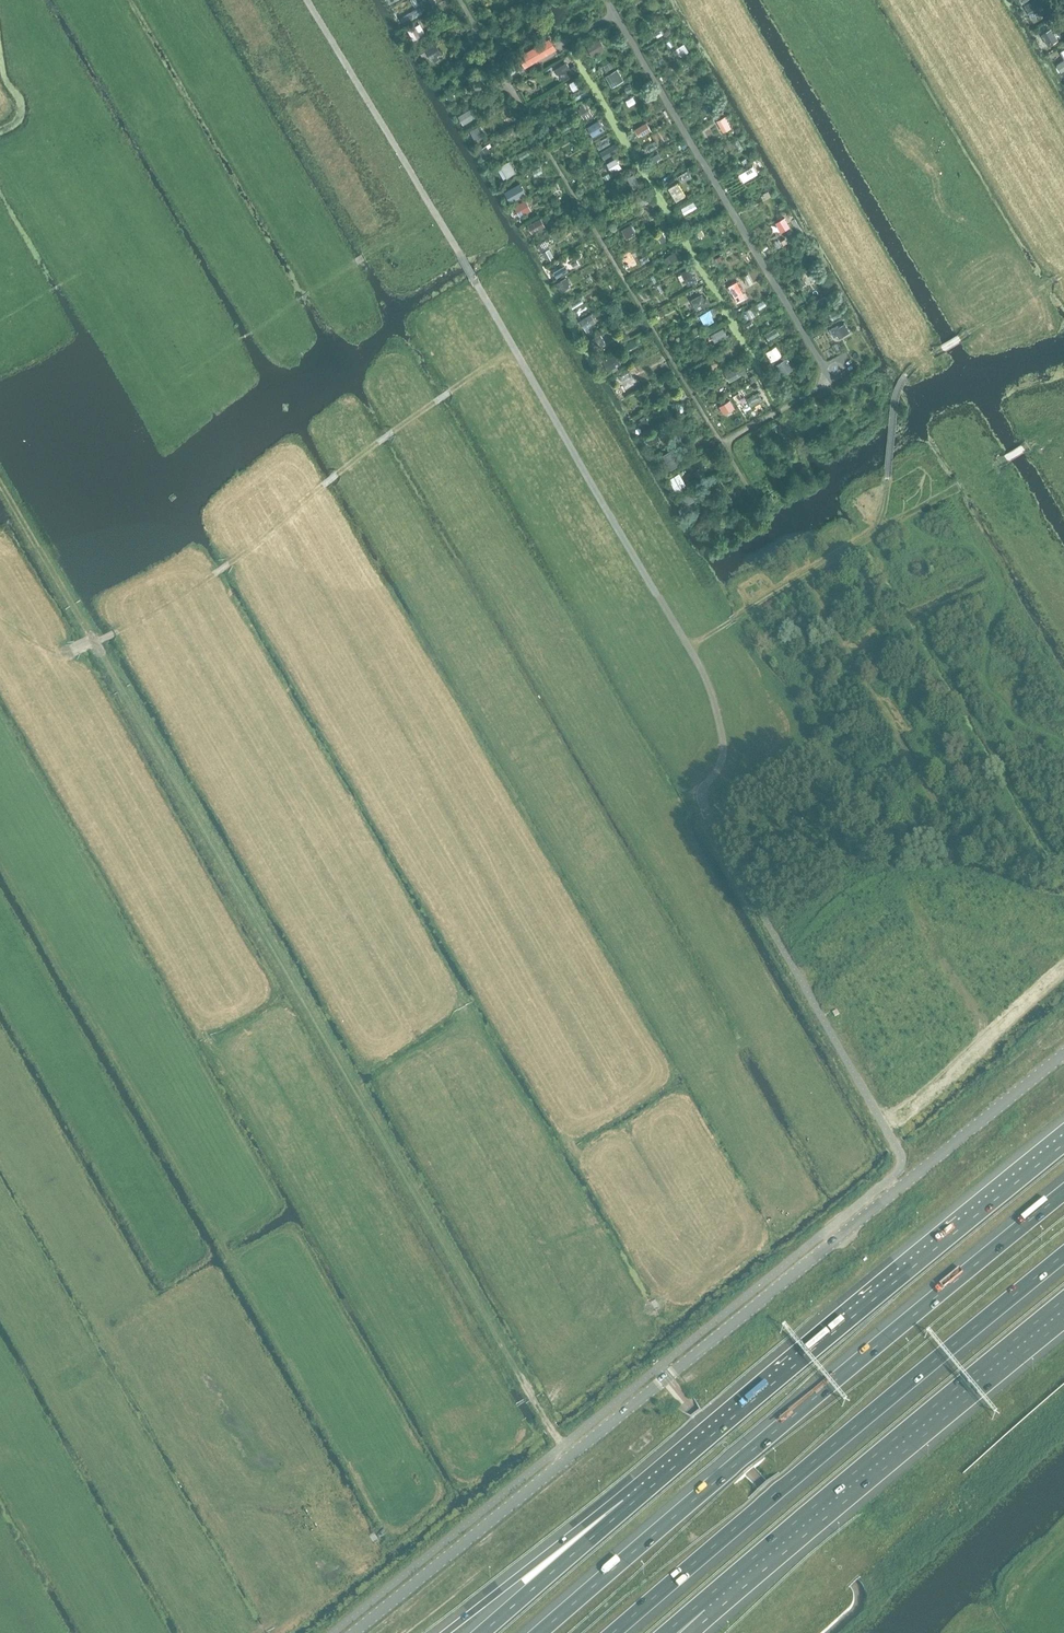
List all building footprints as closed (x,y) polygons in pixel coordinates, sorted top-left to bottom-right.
[(1025,4),(1032,17),(1043,11),(1037,0),(1033,0),(1025,4)] [(420,23),(408,30),(414,39),(426,32),(420,23)] [(1052,28),(1042,34),(1048,45),(1058,39),(1052,28)] [(550,37),(519,56),(525,67),(557,48),(550,37)] [(599,39),(586,46),(591,53),(592,55),(601,50),(605,48),(600,40),(599,39)] [(433,43),(425,47),(427,50),(427,52),(432,59),(433,58),(435,62),(440,59),(438,55),(442,53),(436,44),(434,46),(433,43)] [(684,43),(676,47),(682,55),(689,51),(684,43)] [(567,61),(555,68),(562,79),(573,72),(567,61)] [(618,69),(606,76),(610,83),(622,76),(618,69)] [(578,78),(570,83),(574,90),(583,85),(580,81),(582,80),(581,78),(579,79),(578,78)] [(709,88),(702,92),(706,99),(712,96),(711,93),(709,88)] [(576,101),(588,95),(584,89),(573,95),(576,101)] [(637,103),(633,97),(626,101),(630,108),(637,103)] [(586,102),(580,105),(581,107),(587,117),(588,119),(594,115),(586,102)] [(471,108),(459,115),(464,124),(476,117),(471,108)] [(725,116),(717,120),(723,131),(732,127),(725,116)] [(599,119),(588,125),(594,135),(605,129),(599,119)] [(647,121),(635,128),(638,134),(641,133),(643,135),(652,130),(647,121)] [(478,126),(470,130),(476,140),(483,136),(478,126)] [(600,150),(611,143),(608,137),(596,144),(600,150)] [(740,139),(735,141),(740,151),(745,149),(740,139)] [(490,142),(479,149),(483,157),(491,152),(488,147),(492,145),(490,142)] [(615,143),(600,151),(604,158),(619,150),(615,143)] [(658,153),(652,156),(655,161),(661,157),(658,153)] [(615,157),(605,162),(609,169),(619,164),(615,157)] [(510,160),(501,165),(507,176),(517,171),(510,160)] [(753,164),(739,173),(744,181),(758,172),(753,164)] [(689,170),(679,176),(683,182),(693,177),(689,170)] [(634,173),(627,177),(634,189),(641,184),(634,173)] [(676,189),(671,192),(676,201),(686,195),(678,182),(673,185),(676,189)] [(520,183),(506,191),(511,201),(526,193),(520,183)] [(644,195),(638,198),(642,205),(648,202),(644,195)] [(526,199),(515,205),(520,216),(532,209),(526,199)] [(694,200),(681,208),(685,213),(698,206),(694,200)] [(541,217),(528,225),(533,233),(546,225),(541,217)] [(785,217),(777,222),(783,231),(791,226),(785,217)] [(632,224),(623,229),(628,237),(637,232),(632,224)] [(702,229),(697,232),(700,237),(705,234),(702,229)] [(667,239),(664,234),(657,238),(659,243),(667,239)] [(791,244),(798,240),(796,236),(788,240),(791,244)] [(546,239),(536,244),(538,247),(540,246),(542,250),(550,246),(546,239)] [(678,249),(668,255),(672,262),(682,256),(678,249)] [(555,258),(550,250),(543,254),(548,261),(555,258)] [(729,267),(723,256),(714,261),(719,272),(729,267)] [(676,270),(686,264),(684,260),(674,266),(676,270)] [(572,272),(583,266),(580,261),(569,267),(572,272)] [(565,265),(552,273),(555,277),(567,269),(565,265)] [(691,267),(681,272),(688,285),(698,281),(691,267)] [(816,270),(809,275),(813,280),(820,276),(816,270)] [(748,274),(742,277),(747,286),(753,283),(748,274)] [(567,276),(556,282),(561,291),(572,285),(567,276)] [(737,281),(729,285),(737,301),(745,296),(737,281)] [(700,294),(697,288),(689,293),(692,298),(700,294)] [(702,293),(691,299),(697,310),(711,302),(707,296),(705,297),(702,293)] [(830,302),(825,295),(817,300),(821,307),(830,302)] [(580,296),(569,302),(573,309),(584,303),(580,296)] [(715,306),(700,315),(706,325),(709,324),(714,320),(712,315),(718,311),(715,306)] [(840,308),(830,314),(834,321),(843,315),(840,308)] [(591,313),(580,320),(588,332),(593,329),(590,325),(596,322),(591,313)] [(838,325),(830,329),(834,337),(846,331),(847,334),(850,333),(845,323),(839,327),(838,325)] [(723,327),(711,334),(715,342),(726,336),(728,340),(732,338),(730,333),(727,334),(723,327)] [(776,329),(766,335),(769,341),(780,335),(776,329)] [(703,337),(700,330),(692,334),(695,341),(703,337)] [(601,334),(592,339),(597,348),(606,342),(601,334)] [(641,350),(636,340),(626,345),(631,356),(641,350)] [(718,357),(722,363),(724,362),(740,353),(738,350),(740,348),(737,344),(733,346),(733,347),(720,355),(720,356),(718,357)] [(776,345),(765,351),(771,361),(782,355),(776,345)] [(707,354),(704,348),(699,351),(701,356),(707,354)] [(616,353),(603,360),(609,370),(609,369),(617,365),(621,363),(616,353)] [(786,357),(776,364),(783,375),(793,368),(786,357)] [(743,365),(726,374),(730,381),(744,373),(746,377),(748,376),(747,373),(746,372),(747,372),(743,365)] [(631,381),(625,384),(629,391),(640,385),(639,383),(646,379),(643,374),(636,378),(638,380),(632,383),(631,381)] [(733,396),(737,401),(742,398),(739,392),(733,396)] [(759,392),(747,398),(751,406),(763,399),(759,392)] [(642,405),(636,394),(624,401),(629,411),(642,405)] [(650,407),(662,401),(658,395),(647,401),(650,407)] [(734,406),(730,400),(720,405),(723,412),(734,406)] [(641,421),(638,422),(643,431),(652,426),(647,418),(646,418),(645,416),(640,418),(641,421)] [(656,431),(644,438),(647,442),(649,441),(650,444),(660,439),(656,431)] [(672,449),(660,455),(667,470),(679,464),(672,449)] [(680,472),(669,478),(675,489),(673,490),(676,496),(689,488),(680,472)] [(805,479),(793,485),(798,494),(810,488),(807,483),(810,482),(808,478),(805,479)] [(690,491),(677,498),(678,500),(680,499),(681,501),(682,500),(685,505),(695,500),(690,491)]
